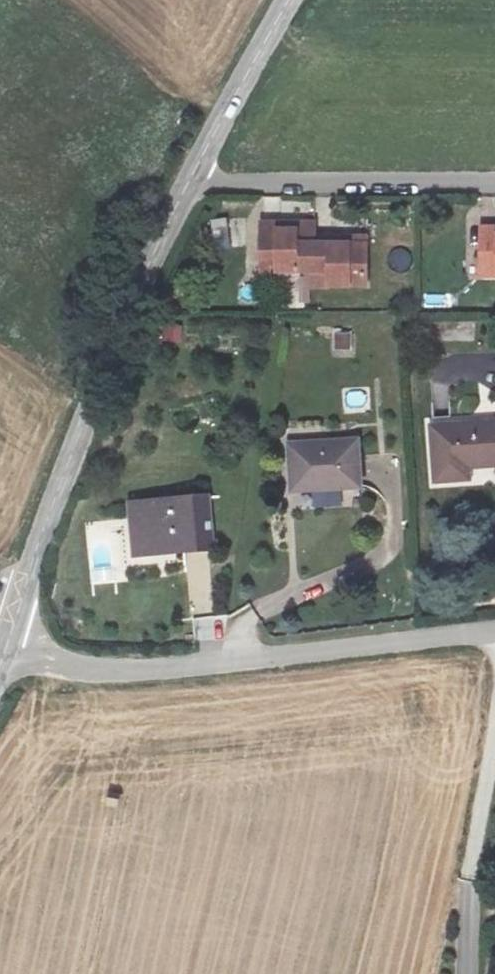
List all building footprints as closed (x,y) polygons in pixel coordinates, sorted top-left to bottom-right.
[(479,226),(479,261),(494,261),(494,226),(479,226)] [(255,227),(254,258),(270,259),(270,274),(303,272),(323,272),(323,286),(355,285),(357,239),(306,239),(306,228),(255,227)] [(270,259),(254,258),(253,274),(270,274),(270,259)] [(479,261),(479,274),(494,273),(494,261),(479,261)] [(304,286),(323,286),(323,272),(303,272),(304,286)] [(165,340),(182,341),(183,325),(167,324),(165,340)] [(334,331),(334,350),(353,350),(353,331),(334,331)] [(430,481),(470,478),(469,467),(494,465),(494,420),(427,425),(430,481)] [(363,489),(359,441),(294,447),(297,494),(363,489)] [(190,519),(109,522),(111,564),(150,563),(150,570),(192,568),(190,519)]
